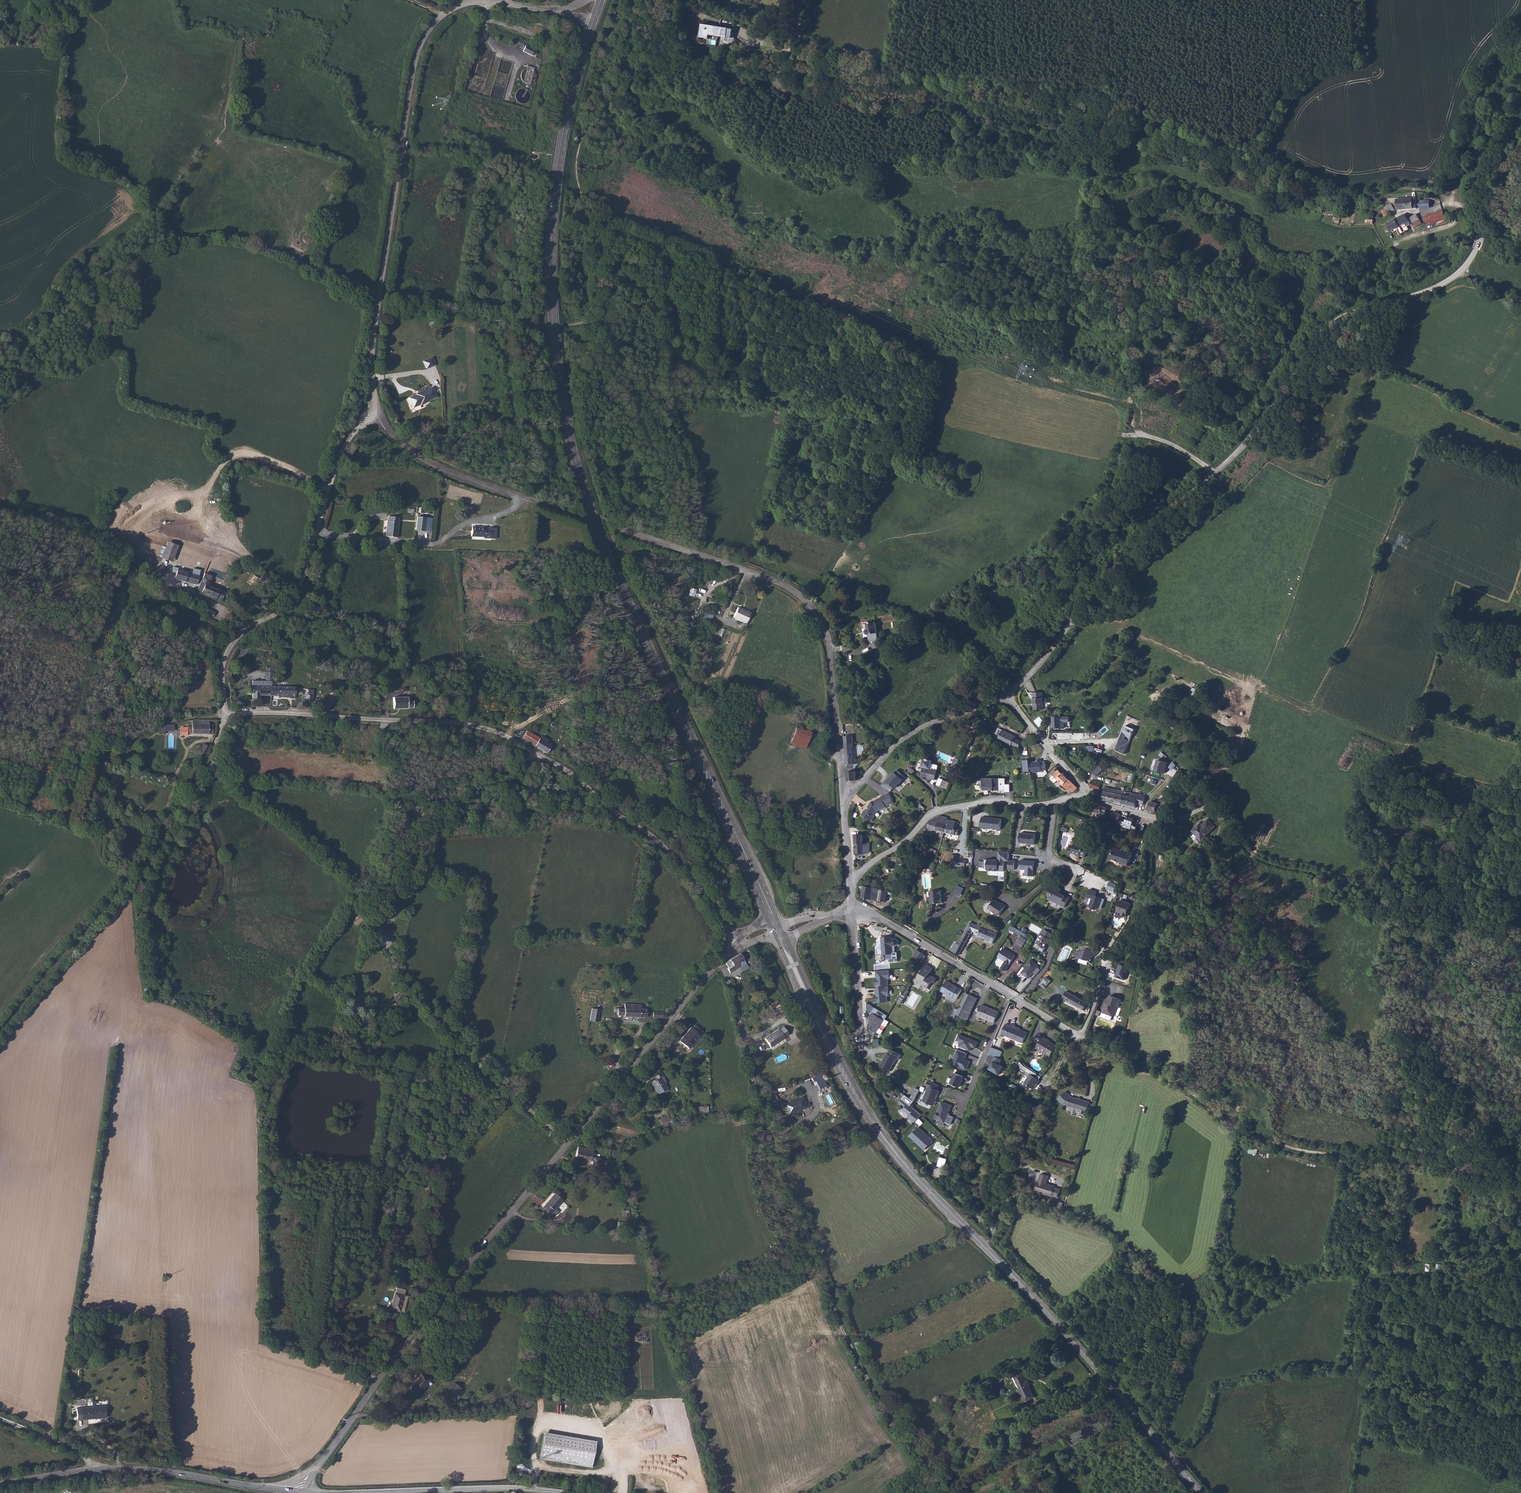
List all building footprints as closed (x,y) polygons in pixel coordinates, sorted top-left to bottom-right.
[(702,30),(701,38),(710,39),(710,35),(719,37),(720,25),(703,22),(702,30)] [(730,27),(720,25),(719,37),(728,38),(733,38),(734,29),(730,28),(730,27)] [(701,38),(702,30),(699,29),(697,44),(709,46),(710,39),(701,38)] [(525,45),(523,50),(531,54),(534,49),(525,45)] [(1456,171),(1450,169),(1447,178),(1453,180),(1456,171)] [(1448,179),(1444,190),(1448,192),(1452,181),(1448,179)] [(1398,208),(1428,208),(1428,202),(1416,202),(1416,199),(1397,199),(1398,208)] [(1385,217),(1396,209),(1393,205),(1384,209),(1385,217)] [(1426,225),(1441,221),(1439,212),(1424,217),(1426,225)] [(1405,213),(1386,223),(1391,232),(1398,230),(1401,233),(1409,228),(1407,226),(1412,223),(1418,219),(1415,214),(1409,218),(1405,213)] [(421,359),(413,363),(416,370),(424,366),(421,359)] [(420,389),(406,394),(407,395),(404,397),(403,396),(396,398),(399,404),(401,403),(403,407),(408,405),(409,406),(415,403),(414,402),(424,398),(420,389)] [(399,515),(390,514),(389,518),(387,518),(386,538),(397,538),(399,515)] [(426,519),(418,518),(416,531),(425,532),(426,519)] [(491,527),(472,526),(472,536),(485,537),(485,538),(491,538),(491,527)] [(165,541),(160,558),(171,561),(176,544),(165,541)] [(157,565),(154,561),(142,565),(145,569),(146,569),(149,568),(150,571),(153,570),(152,567),(157,565)] [(167,575),(189,580),(192,570),(171,564),(170,564),(167,575)] [(191,586),(216,595),(218,591),(221,592),(223,587),(223,586),(222,585),(221,585),(220,585),(219,585),(219,586),(193,577),(191,586)] [(195,602),(192,611),(202,614),(205,607),(195,603),(195,602)] [(737,609),(733,619),(747,623),(750,613),(737,609)] [(712,622),(713,613),(703,611),(701,620),(712,622)] [(868,642),(878,640),(874,622),(864,624),(868,642)] [(699,670),(707,673),(711,663),(703,660),(699,670)] [(247,674),(248,679),(255,679),(254,678),(260,677),(260,665),(253,665),(253,674),(247,674)] [(248,687),(259,688),(259,679),(255,679),(248,679),(239,679),(240,691),(247,692),(248,687)] [(259,688),(269,688),(269,679),(259,679),(259,688)] [(284,682),(285,679),(269,679),(269,688),(284,688),(284,685),(291,685),(292,682),(284,682)] [(294,685),(294,692),(302,692),(303,679),(297,679),(296,684),(294,684),(294,685)] [(398,684),(384,687),(387,697),(405,694),(404,687),(399,688),(398,684)] [(306,695),(301,695),(301,705),(313,705),(313,689),(306,689),(306,695)] [(1043,691),(1033,692),(1034,708),(1043,708),(1043,691)] [(1052,713),(1052,727),(1065,727),(1065,722),(1069,722),(1069,716),(1061,716),(1061,713),(1052,713)] [(203,729),(207,729),(207,723),(199,722),(199,718),(182,717),(182,725),(173,725),(171,727),(171,734),(178,734),(178,732),(203,733),(203,729)] [(512,725),(516,727),(538,739),(542,731),(544,728),(531,721),(530,724),(517,717),(512,725)] [(844,733),(853,733),(853,723),(843,723),(844,733)] [(1098,731),(1102,735),(1109,730),(1105,725),(1098,731)] [(1135,728),(1126,725),(1115,749),(1124,753),(1135,728)] [(1017,739),(1019,734),(1003,726),(997,738),(1019,748),(1022,741),(1017,739)] [(796,728),(790,747),(805,751),(810,733),(796,728)] [(195,756),(200,746),(194,743),(189,753),(195,756)] [(203,757),(209,747),(202,743),(197,753),(203,757)] [(1167,762),(1155,759),(1152,771),(1164,774),(1167,762)] [(923,777),(937,780),(939,771),(932,769),(933,761),(930,761),(930,760),(929,760),(925,760),(924,768),(925,768),(923,777)] [(1044,760),(1029,762),(1030,773),(1042,772),(1042,771),(1045,770),(1044,760)] [(1107,769),(1101,764),(1094,770),(1100,776),(1107,769)] [(1074,786),(1060,771),(1059,772),(1055,767),(1049,773),(1064,788),(1067,785),(1071,788),(1074,786)] [(893,780),(889,783),(896,789),(898,790),(907,781),(899,772),(892,779),(893,780)] [(985,789),(1007,788),(1006,777),(985,778),(985,779),(979,779),(978,780),(978,783),(979,784),(982,784),(982,786),(985,786),(985,789)] [(950,789),(953,782),(946,779),(943,786),(950,789)] [(1109,787),(1106,799),(1114,802),(1122,803),(1124,795),(1125,791),(1124,791),(1109,787)] [(1131,797),(1129,805),(1131,805),(1134,806),(1136,807),(1137,802),(1140,794),(1139,794),(1132,793),(1131,797)] [(880,797),(880,799),(872,804),(872,806),(869,807),(867,812),(866,812),(863,818),(872,823),(875,818),(874,818),(875,815),(880,812),(882,811),(886,809),(886,807),(892,803),(887,794),(880,797)] [(1145,804),(1146,799),(1147,796),(1140,794),(1137,802),(1145,804)] [(1124,795),(1122,803),(1129,805),(1131,797),(1124,795)] [(1152,801),(1150,810),(1157,811),(1158,809),(1162,810),(1165,804),(1167,800),(1161,797),(1158,802),(1155,802),(1152,801)] [(1097,802),(1096,805),(1095,806),(1100,808),(1099,811),(1104,813),(1103,818),(1105,819),(1110,813),(1108,812),(1109,807),(1097,802)] [(1124,815),(1118,813),(1115,820),(1121,822),(1124,815)] [(959,829),(955,828),(956,821),(947,819),(947,817),(939,816),(930,821),(928,829),(954,834),(955,832),(958,833),(959,829)] [(1003,818),(984,816),(983,825),(1002,827),(1003,818)] [(1136,820),(1129,817),(1127,824),(1133,827),(1135,821),(1136,820)] [(1206,834),(1217,824),(1211,817),(1205,822),(1203,819),(1193,826),(1199,833),(1196,837),(1201,841),(1208,835),(1206,834)] [(1157,830),(1163,832),(1166,822),(1163,821),(1162,824),(1159,823),(1157,830)] [(1020,843),(1034,846),(1036,836),(1022,833),(1020,843)] [(856,836),(857,863),(861,862),(861,856),(864,856),(865,858),(866,858),(866,856),(869,855),(869,845),(866,846),(866,836),(856,836)] [(871,844),(882,849),(884,844),(874,839),(871,844)] [(1086,859),(1090,848),(1085,846),(1085,847),(1076,844),(1072,852),(1080,856),(1079,859),(1080,860),(1082,857),(1086,859)] [(931,848),(927,858),(938,862),(939,859),(934,857),(937,850),(931,848)] [(1129,868),(1134,855),(1126,852),(1125,853),(1116,849),(1113,855),(1114,857),(1113,860),(1121,864),(1121,865),(1129,868)] [(987,868),(987,870),(1004,871),(1005,861),(1008,861),(1009,861),(1009,860),(1009,852),(998,851),(997,859),(988,859),(988,860),(985,859),(984,862),(979,861),(979,867),(984,868),(987,868)] [(965,866),(966,860),(958,858),(958,855),(951,854),(949,865),(955,866),(955,865),(965,866)] [(902,857),(890,858),(890,866),(903,866),(902,857)] [(1034,861),(1019,860),(1020,870),(1024,870),(1024,875),(1033,876),(1034,861)] [(1062,883),(1065,878),(1058,874),(1054,879),(1062,883)] [(958,885),(954,893),(960,896),(964,888),(958,885)] [(1060,890),(1052,886),(1047,895),(1049,896),(1046,900),(1064,910),(1069,900),(1065,898),(1064,898),(1058,895),(1060,890)] [(884,902),(886,890),(864,887),(863,899),(884,902)] [(943,892),(931,892),(931,898),(930,900),(930,903),(931,904),(932,905),(943,904),(943,899),(942,899),(942,897),(943,896),(943,892)] [(1100,913),(1105,904),(1096,900),(1097,896),(1090,893),(1086,900),(1089,901),(1087,907),(1090,908),(1093,912),(1095,912),(1098,911),(1100,913)] [(999,914),(1005,905),(1001,902),(1000,904),(994,900),(992,905),(990,904),(988,908),(999,914)] [(1126,917),(1131,903),(1121,900),(1117,911),(1122,913),(1121,915),(1126,917)] [(1009,913),(1004,920),(1007,923),(1012,916),(1009,913)] [(953,955),(959,958),(971,936),(973,932),(975,933),(975,930),(978,931),(977,933),(990,938),(990,940),(993,942),(996,943),(999,932),(999,930),(990,927),(984,924),(983,926),(980,925),(973,922),(969,930),(967,933),(965,933),(953,955)] [(383,926),(381,923),(378,926),(378,927),(377,927),(377,928),(377,929),(378,930),(376,931),(386,944),(393,939),(383,926)] [(1051,930),(1044,925),(1033,943),(1041,948),(1044,944),(1043,943),(1044,941),(1045,941),(1048,938),(1046,938),(1051,930)] [(1021,949),(1028,936),(1025,934),(1011,926),(1009,930),(1020,936),(1015,944),(1021,949)] [(894,958),(892,958),(889,957),(889,950),(892,950),(893,950),(896,948),(895,943),(889,943),(888,940),(877,940),(877,945),(879,945),(879,950),(878,950),(878,965),(881,965),(881,964),(886,964),(886,966),(895,965),(894,958)] [(1072,954),(1073,960),(1076,959),(1085,962),(1094,954),(1086,951),(1087,948),(1082,947),(1076,948),(1077,953),(1072,954)] [(1005,971),(1015,956),(1003,948),(998,957),(1005,961),(1001,968),(1005,971)] [(748,968),(742,956),(731,961),(732,962),(727,964),(730,968),(728,969),(730,975),(748,968)] [(912,976),(924,960),(921,958),(909,974),(912,976)] [(1031,959),(1021,972),(1029,979),(1033,973),(1036,975),(1041,970),(1037,967),(1038,965),(1031,959)] [(1128,967),(1118,964),(1114,977),(1121,979),(1123,972),(1126,973),(1128,967)] [(925,965),(917,981),(923,985),(922,987),(927,990),(931,982),(933,983),(936,978),(928,974),(932,969),(925,965)] [(874,988),(888,986),(887,980),(890,979),(889,969),(874,971),(875,977),(873,977),(874,988)] [(1044,989),(1051,980),(1045,976),(1038,984),(1044,989)] [(957,1000),(963,990),(949,981),(943,991),(957,1000)] [(1085,996),(1063,985),(1059,993),(1081,1004),(1082,1002),(1085,1004),(1088,998),(1085,996)] [(388,995),(391,998),(393,999),(400,990),(394,986),(388,994),(388,995)] [(872,995),(873,1003),(886,1002),(886,996),(889,996),(888,986),(874,988),(874,995),(872,995)] [(971,995),(968,994),(960,1011),(958,1015),(969,1020),(973,1012),(965,1008),(971,995)] [(979,1000),(971,995),(965,1008),(973,1012),(979,1000)] [(1123,1002),(1113,997),(1109,1004),(1107,1004),(1102,1013),(1103,1013),(1101,1017),(1110,1022),(1112,1018),(1113,1018),(1117,1009),(1119,1009),(1123,1002)] [(869,1034),(873,1037),(875,1033),(878,1029),(884,1021),(887,1015),(866,1002),(866,1012),(870,1014),(869,1017),(869,1034)] [(626,1009),(616,1008),(616,1013),(618,1013),(618,1016),(625,1016),(625,1018),(648,1018),(648,1009),(646,1009),(646,1008),(646,1007),(645,1007),(645,1006),(644,1006),(644,1005),(626,1004),(626,1009)] [(995,1023),(1000,1012),(984,1005),(979,1016),(995,1023)] [(785,1014),(780,1006),(776,1009),(781,1016),(785,1014)] [(599,1009),(591,1008),(589,1020),(596,1021),(599,1009)] [(776,1009),(767,1014),(772,1022),(781,1016),(776,1009)] [(887,1023),(884,1021),(878,1029),(882,1031),(887,1023)] [(1006,1033),(1011,1023),(1006,1022),(1002,1031),(1006,1033)] [(1023,1040),(1027,1031),(1015,1026),(1016,1024),(1011,1022),(1011,1023),(1006,1033),(1023,1040)] [(778,1029),(764,1038),(770,1047),(783,1038),(783,1037),(787,1034),(783,1027),(779,1030),(778,1029)] [(691,1028),(687,1033),(698,1041),(702,1037),(691,1028)] [(698,1041),(687,1033),(680,1042),(690,1051),(698,1041)] [(977,1042),(958,1034),(956,1040),(960,1042),(958,1046),(969,1051),(971,1047),(975,1048),(977,1042)] [(1047,1039),(1043,1035),(1035,1046),(1049,1056),(1056,1046),(1047,1040),(1047,1039)] [(1002,1052),(991,1046),(988,1053),(995,1056),(988,1069),(999,1074),(1003,1066),(999,1064),(1002,1060),(999,1059),(1002,1052)] [(901,1055),(891,1050),(888,1055),(887,1055),(884,1062),(882,1068),(891,1073),(897,1060),(899,1061),(901,1055)] [(966,1054),(957,1050),(951,1063),(966,1070),(969,1062),(963,1059),(964,1058),(965,1058),(966,1054)] [(1039,1079),(1029,1072),(1023,1081),(1031,1087),(1035,1082),(1036,1082),(1039,1079)] [(820,1091),(827,1087),(820,1073),(813,1077),(820,1091)] [(963,1076),(953,1073),(949,1083),(958,1087),(963,1076)] [(665,1078),(663,1074),(657,1076),(659,1080),(652,1082),(658,1095),(667,1091),(662,1079),(665,1078)] [(938,1085),(928,1080),(926,1085),(928,1086),(922,1100),(933,1105),(935,1101),(933,1100),(934,1098),(935,1099),(938,1090),(936,1089),(938,1085)] [(766,1092),(772,1108),(779,1105),(773,1089),(766,1092)] [(1063,1091),(1054,1098),(1059,1104),(1064,1105),(1064,1106),(1065,1106),(1063,1110),(1078,1114),(1079,1110),(1084,1111),(1086,1103),(1087,1102),(1067,1096),(1063,1091)] [(697,1104),(696,1097),(681,1099),(682,1106),(697,1104)] [(802,1097),(784,1104),(788,1114),(806,1107),(802,1097)] [(910,1105),(903,1099),(900,1102),(905,1107),(903,1110),(910,1116),(908,1118),(915,1123),(922,1116),(910,1105)] [(951,1105),(941,1101),(937,1111),(940,1113),(939,1116),(935,1114),(934,1118),(938,1120),(936,1122),(942,1125),(944,1122),(949,1124),(953,1117),(947,1114),(951,1105)] [(671,1111),(659,1119),(664,1126),(676,1118),(671,1111)] [(643,1114),(633,1119),(636,1125),(645,1120),(643,1114)] [(938,1139),(923,1126),(915,1135),(930,1149),(938,1139)] [(592,1150),(577,1147),(574,1157),(589,1161),(590,1161),(592,1161),(591,1165),(599,1167),(601,1159),(593,1157),(590,1157),(592,1150)] [(1040,1174),(1033,1172),(1027,1189),(1038,1193),(1039,1191),(1050,1195),(1052,1187),(1038,1182),(1040,1174)] [(566,1203),(558,1197),(546,1210),(555,1216),(557,1215),(560,1217),(562,1214),(559,1211),(566,1203)] [(400,1292),(392,1289),(385,1305),(393,1308),(400,1292)] [(1021,1366),(1013,1372),(1030,1394),(1037,1388),(1029,1378),(1031,1376),(1027,1373),(1026,1373),(1021,1366)] [(418,1395),(427,1383),(419,1377),(407,1392),(420,1402),(423,1399),(418,1395)] [(446,1394),(455,1401),(462,1389),(453,1384),(446,1394)] [(81,1408),(76,1408),(76,1420),(81,1419),(81,1420),(105,1418),(104,1406),(81,1407),(81,1408)] [(543,1435),(539,1458),(591,1467),(595,1444),(543,1435)]
